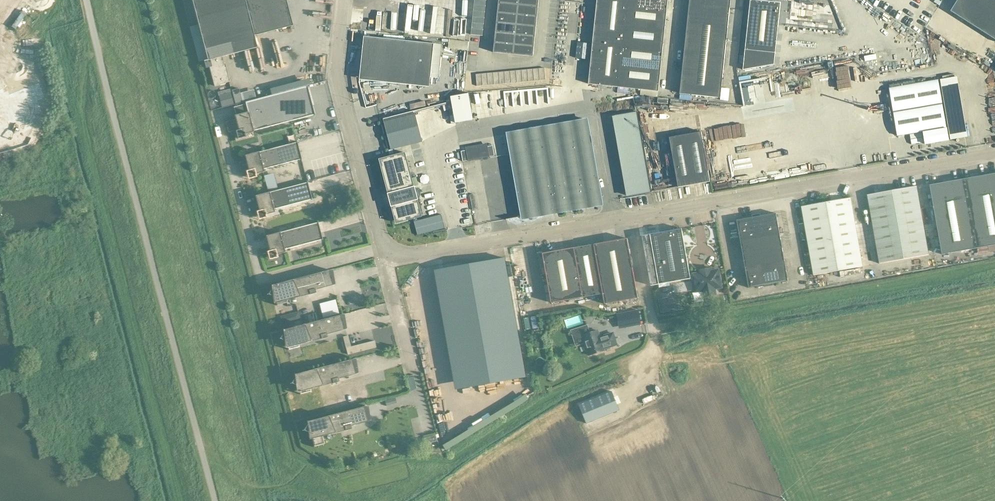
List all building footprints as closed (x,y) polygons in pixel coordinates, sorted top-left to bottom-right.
[(214,86),(229,82),(225,63),(224,63),(222,57),(257,47),(254,36),(292,26),(286,0),(192,0),(214,86)] [(627,0),(596,0),(591,51),(589,51),(589,43),(577,42),(576,57),(590,59),(588,83),(618,87),(620,67),(622,47),(624,27),(627,0)] [(624,27),(664,31),(666,11),(636,8),(637,0),(627,0),(624,27)] [(636,8),(666,11),(667,0),(637,0),(636,8)] [(679,93),(720,97),(730,0),(689,0),(679,93)] [(744,49),(742,69),(773,64),(780,2),(756,0),(749,0),(744,49)] [(950,11),(994,39),(994,0),(957,0),(950,11)] [(518,4),(498,2),(497,12),(517,14),(518,4)] [(485,5),(473,4),(471,28),(483,29),(485,5)] [(538,6),(518,4),(517,14),(537,16),(538,6)] [(497,12),(496,22),(516,24),(517,14),(497,12)] [(537,16),(517,14),(516,24),(535,26),(537,16)] [(516,24),(496,22),(495,32),(515,34),(516,24)] [(516,24),(515,34),(534,36),(535,26),(516,24)] [(624,27),(622,47),(662,51),(664,31),(624,27)] [(495,32),(494,42),(513,44),(515,34),(495,32)] [(515,34),(513,44),(533,46),(534,36),(515,34)] [(429,83),(433,43),(363,36),(359,76),(429,83)] [(513,44),(494,42),(493,52),(512,54),(513,44)] [(513,44),(512,54),(532,56),(533,46),(513,44)] [(622,47),(620,67),(660,71),(662,51),(622,47)] [(620,67),(618,87),(658,91),(660,71),(620,67)] [(498,71),(487,72),(488,84),(499,83),(498,71)] [(488,84),(487,72),(475,74),(476,85),(488,84)] [(967,136),(956,76),(939,79),(950,139),(967,136)] [(938,79),(888,88),(896,135),(923,131),(925,143),(948,139),(938,79)] [(558,89),(559,97),(566,96),(565,88),(558,89)] [(450,115),(451,123),(473,119),(468,93),(450,96),(454,114),(450,115)] [(248,111),(235,115),(234,115),(238,130),(236,131),(238,140),(246,138),(245,136),(254,134),(253,131),(315,114),(310,95),(248,112),(248,111)] [(421,141),(413,111),(382,118),(390,149),(421,141)] [(614,115),(629,196),(651,192),(636,111),(614,115)] [(592,199),(592,196),(591,194),(591,191),(599,190),(586,120),(507,134),(510,153),(558,144),(565,183),(549,186),(554,211),(593,204),(592,200),(592,199)] [(709,181),(700,131),(668,137),(677,187),(709,181)] [(909,134),(911,144),(922,142),(921,132),(909,134)] [(900,136),(900,148),(909,148),(909,136),(900,136)] [(882,153),(890,153),(889,137),(882,137),(882,153)] [(258,152),(245,155),(249,170),(246,171),(248,178),(255,176),(255,174),(264,172),(263,169),(301,159),(297,142),(259,152),(258,152)] [(468,161),(489,157),(494,156),(492,145),(487,146),(487,143),(465,147),(465,150),(461,151),(463,161),(468,161)] [(558,144),(510,153),(521,217),(554,211),(549,186),(565,183),(558,144)] [(410,219),(421,216),(404,152),(379,159),(388,194),(389,194),(392,204),(391,205),(395,223),(407,220),(406,219),(410,218),(410,219)] [(965,179),(930,185),(942,254),(994,245),(994,173),(984,175),(965,179)] [(269,192),(256,195),(255,195),(259,211),(257,211),(259,219),(266,217),(265,214),(274,212),(273,209),(312,199),(307,182),(269,192)] [(929,255),(917,186),(868,195),(880,264),(929,255)] [(851,198),(802,206),(814,275),(863,267),(851,198)] [(741,242),(780,235),(777,213),(761,216),(760,214),(753,215),(753,217),(737,220),(741,242)] [(444,228),(441,214),(414,221),(417,235),(444,228)] [(279,232),(266,235),(266,236),(270,251),(267,252),(269,259),(277,257),(276,255),(285,252),(284,249),(323,239),(318,222),(280,232),(279,232)] [(706,240),(705,225),(693,225),(694,241),(706,240)] [(670,285),(670,283),(691,279),(682,229),(650,234),(659,284),(660,287),(670,285)] [(785,261),(780,235),(741,242),(746,268),(785,261)] [(605,304),(639,298),(628,238),(594,244),(603,294),(605,304)] [(594,244),(575,248),(583,297),(603,294),(594,244)] [(575,248),(543,253),(552,303),(583,297),(575,248)] [(526,377),(505,258),(455,267),(476,386),(526,377)] [(788,281),(785,261),(746,268),(749,288),(765,285),(765,287),(773,285),(773,284),(788,281)] [(700,270),(700,273),(693,274),(697,292),(703,291),(705,296),(716,294),(715,288),(722,287),(719,270),(712,271),(712,268),(700,270)] [(286,300),(309,294),(315,293),(315,290),(334,284),(331,270),(271,285),(272,290),(273,290),(275,297),(277,305),(287,303),(286,300)] [(669,311),(669,308),(674,308),(672,299),(667,300),(667,298),(658,300),(660,312),(669,311)] [(324,319),(340,315),(336,300),(320,304),(324,319)] [(642,324),(639,310),(617,314),(620,328),(642,324)] [(298,344),(321,338),(321,339),(327,337),(326,334),(327,334),(326,334),(346,329),(342,314),(283,330),(288,350),(299,347),(298,344)] [(614,332),(600,336),(598,330),(583,335),(590,355),(606,350),(605,349),(619,345),(614,332)] [(571,335),(574,346),(584,344),(581,333),(571,335)] [(350,340),(351,350),(375,347),(373,337),(350,340)] [(395,355),(386,357),(388,365),(397,362),(395,355)] [(310,389),(332,383),(333,383),(339,382),(338,379),(358,373),(354,359),(295,374),(296,379),(298,386),(300,394),(310,392),(310,389)] [(441,382),(455,378),(451,364),(437,367),(441,382)] [(452,380),(455,390),(466,387),(463,377),(452,380)] [(613,391),(579,405),(587,423),(620,410),(613,391)] [(322,436),(345,430),(351,429),(350,426),(350,425),(370,420),(366,406),(307,421),(308,426),(310,433),(314,447),(324,444),(322,436)] [(459,424),(454,426),(457,434),(462,432),(459,424)]
